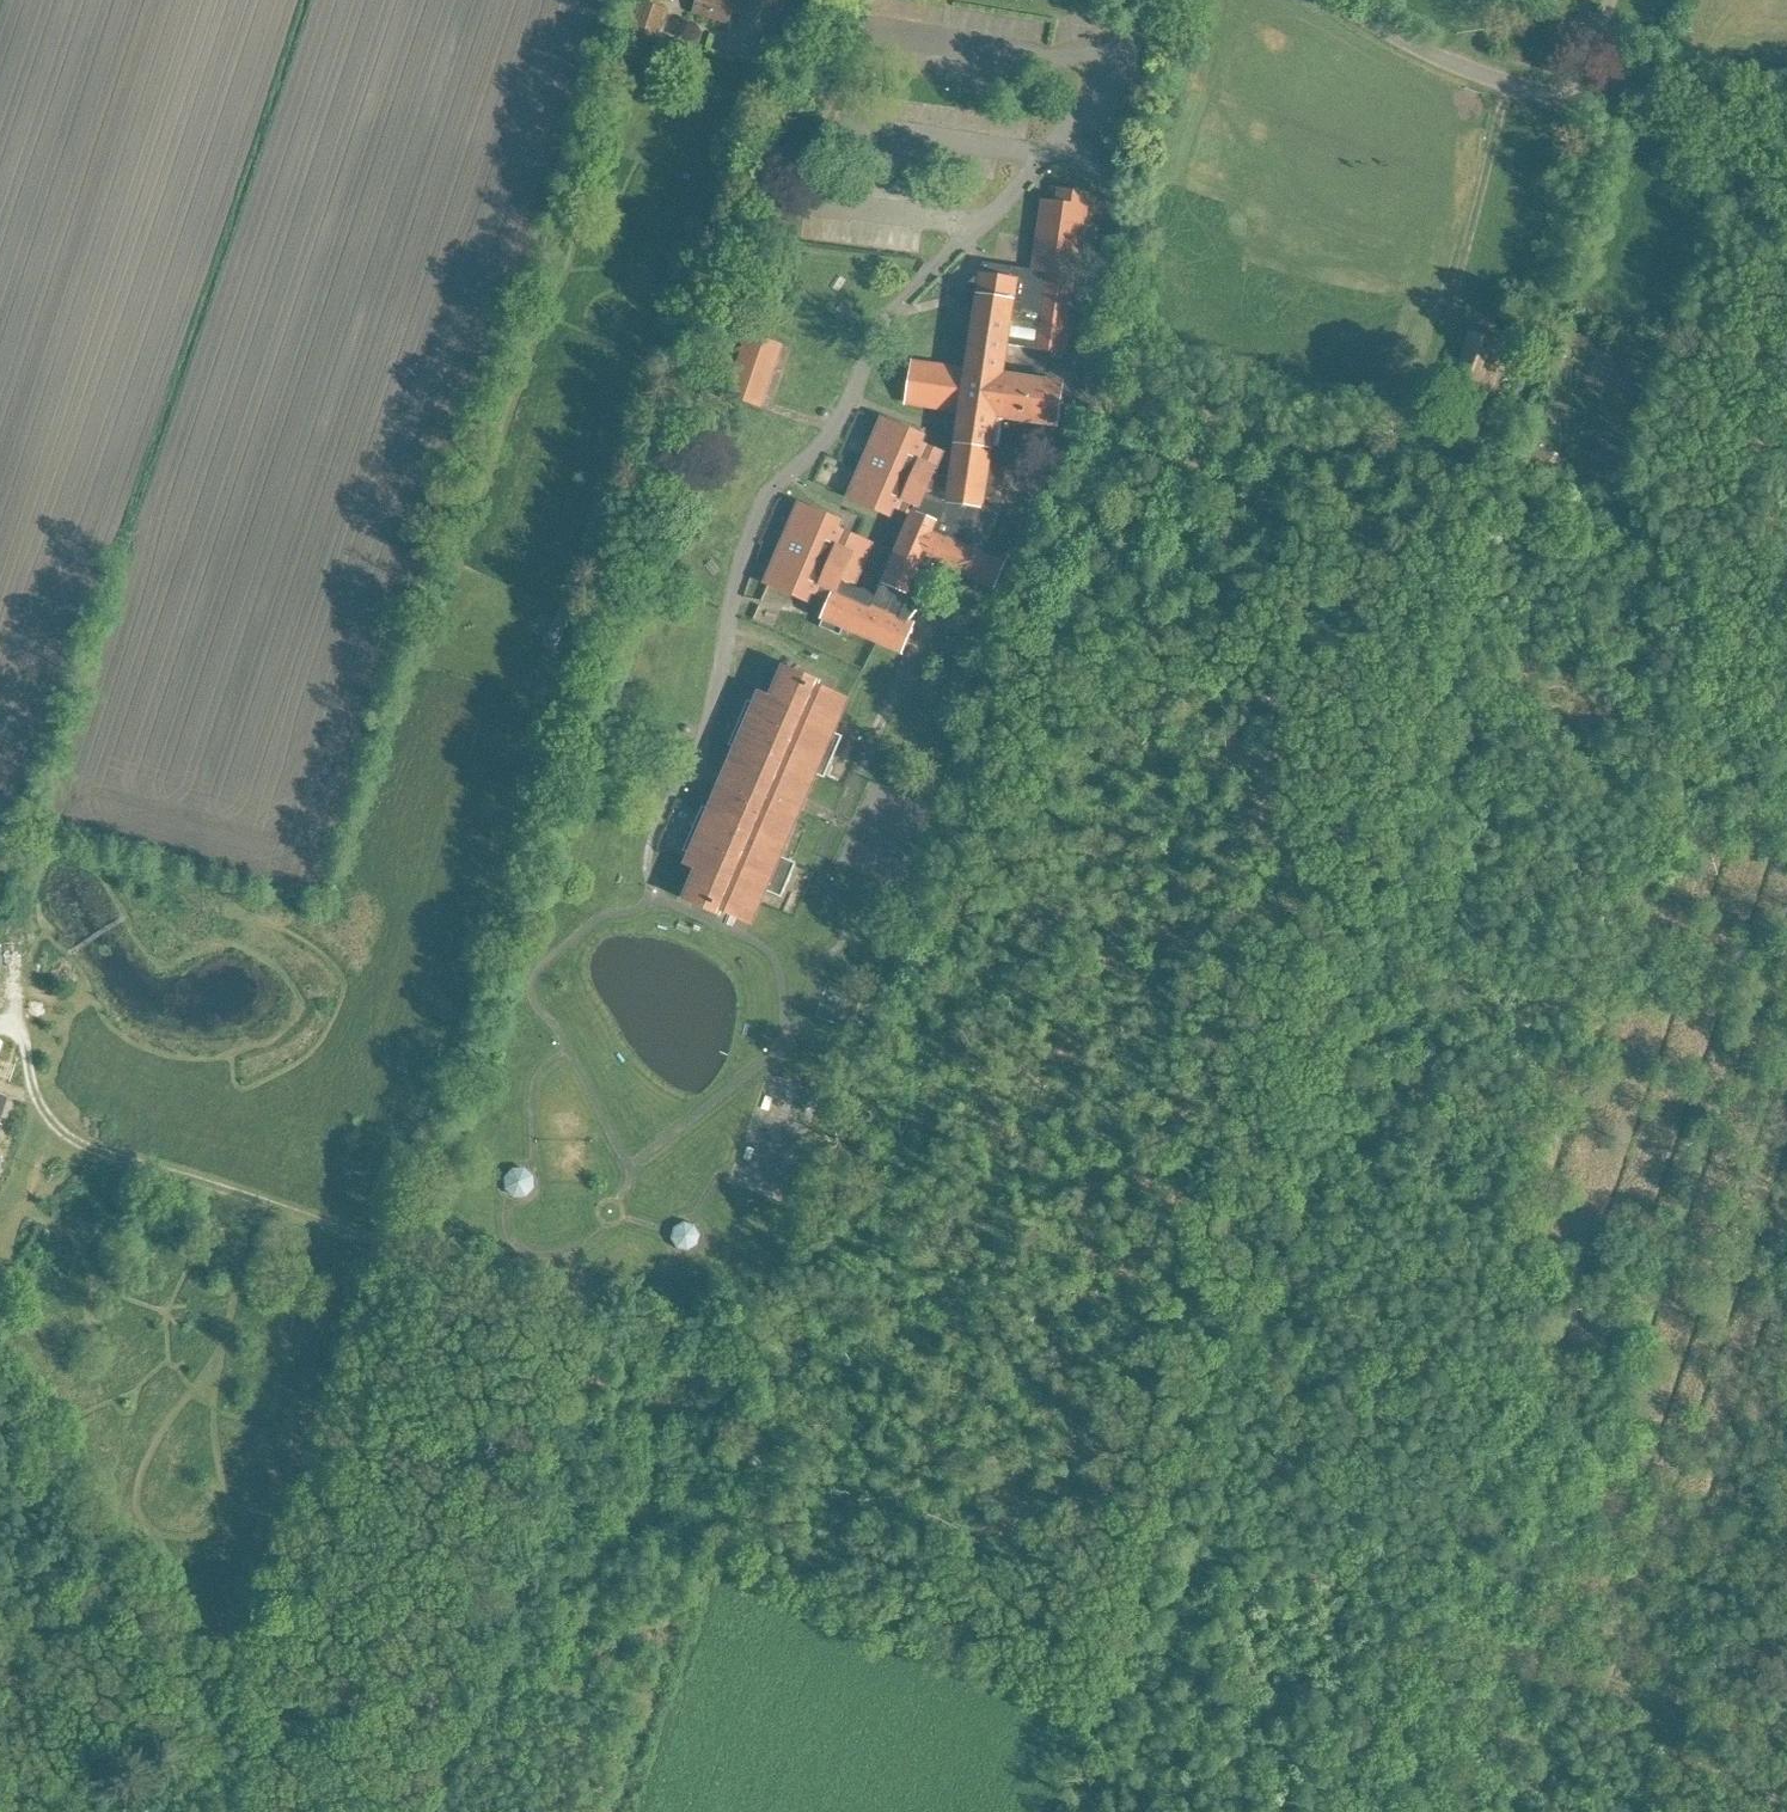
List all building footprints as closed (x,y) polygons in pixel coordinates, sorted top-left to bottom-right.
[(664,0),(639,0),(629,34),(657,44),(668,10),(662,7),(664,0)] [(745,7),(734,4),(735,1),(733,0),(696,0),(692,15),(727,26),(731,13),(742,17),(737,34),(770,44),(784,0),(747,0),(745,7)] [(1150,36),(1163,43),(1172,24),(1159,17),(1150,36)] [(1002,509),(1008,467),(1012,438),(1030,440),(1029,447),(1054,451),(1064,385),(1010,377),(1010,375),(1003,374),(1007,345),(1068,354),(1091,195),(1060,190),(1058,204),(1043,201),(1033,271),(1035,271),(1034,276),(1018,273),(1018,269),(985,264),(983,276),(979,277),(975,279),(972,282),(969,286),(967,290),(966,294),(966,299),(966,300),(966,303),(968,307),(970,311),(973,314),(977,317),(969,373),(913,364),(908,401),(963,409),(957,450),(953,478),(936,471),(944,452),(922,443),(925,436),(884,418),(869,452),(877,456),(872,466),(864,462),(849,497),(891,515),(895,506),(913,514),(877,597),(866,589),(853,587),(872,543),(839,528),(842,521),(801,503),(786,537),(793,541),(789,551),(781,548),(766,582),(808,600),(812,591),(830,599),(822,618),(823,619),(823,618),(824,619),(821,626),(831,630),(831,631),(835,633),(841,635),(845,628),(902,653),(903,653),(916,623),(915,623),(915,624),(910,621),(918,610),(926,614),(931,603),(923,599),(925,586),(933,575),(935,563),(995,589),(996,590),(1009,559),(1007,558),(1011,550),(1001,545),(1000,546),(987,544),(1003,509),(1002,509)] [(750,332),(728,395),(762,407),(784,344),(750,332)] [(1489,391),(1505,344),(1470,332),(1450,392),(1477,401),(1481,389),(1489,391)] [(1554,466),(1557,456),(1537,448),(1542,425),(1533,423),(1524,455),(1554,466)] [(807,793),(816,773),(825,777),(843,735),(834,731),(848,698),(817,684),(818,681),(783,665),(770,696),(760,691),(756,701),(748,698),(729,743),(736,746),(709,807),(703,804),(683,849),(690,852),(686,862),(697,867),(684,897),(718,912),(720,908),(751,922),(766,890),(782,897),(797,862),(780,854),(807,793)] [(520,1165),(515,1166),(510,1171),(508,1176),(508,1181),(509,1186),(512,1190),(516,1192),(521,1194),(526,1193),(531,1191),(535,1187),(537,1182),(537,1177),(535,1172),(534,1170),(530,1166),(525,1165),(520,1165)] [(689,1216),(684,1218),(679,1222),(677,1227),(677,1232),(678,1237),(681,1241),(685,1244),(690,1245),(695,1245),(700,1243),(704,1238),(706,1233),(706,1228),(704,1223),(703,1221),(699,1218),(694,1216),(689,1216)]
